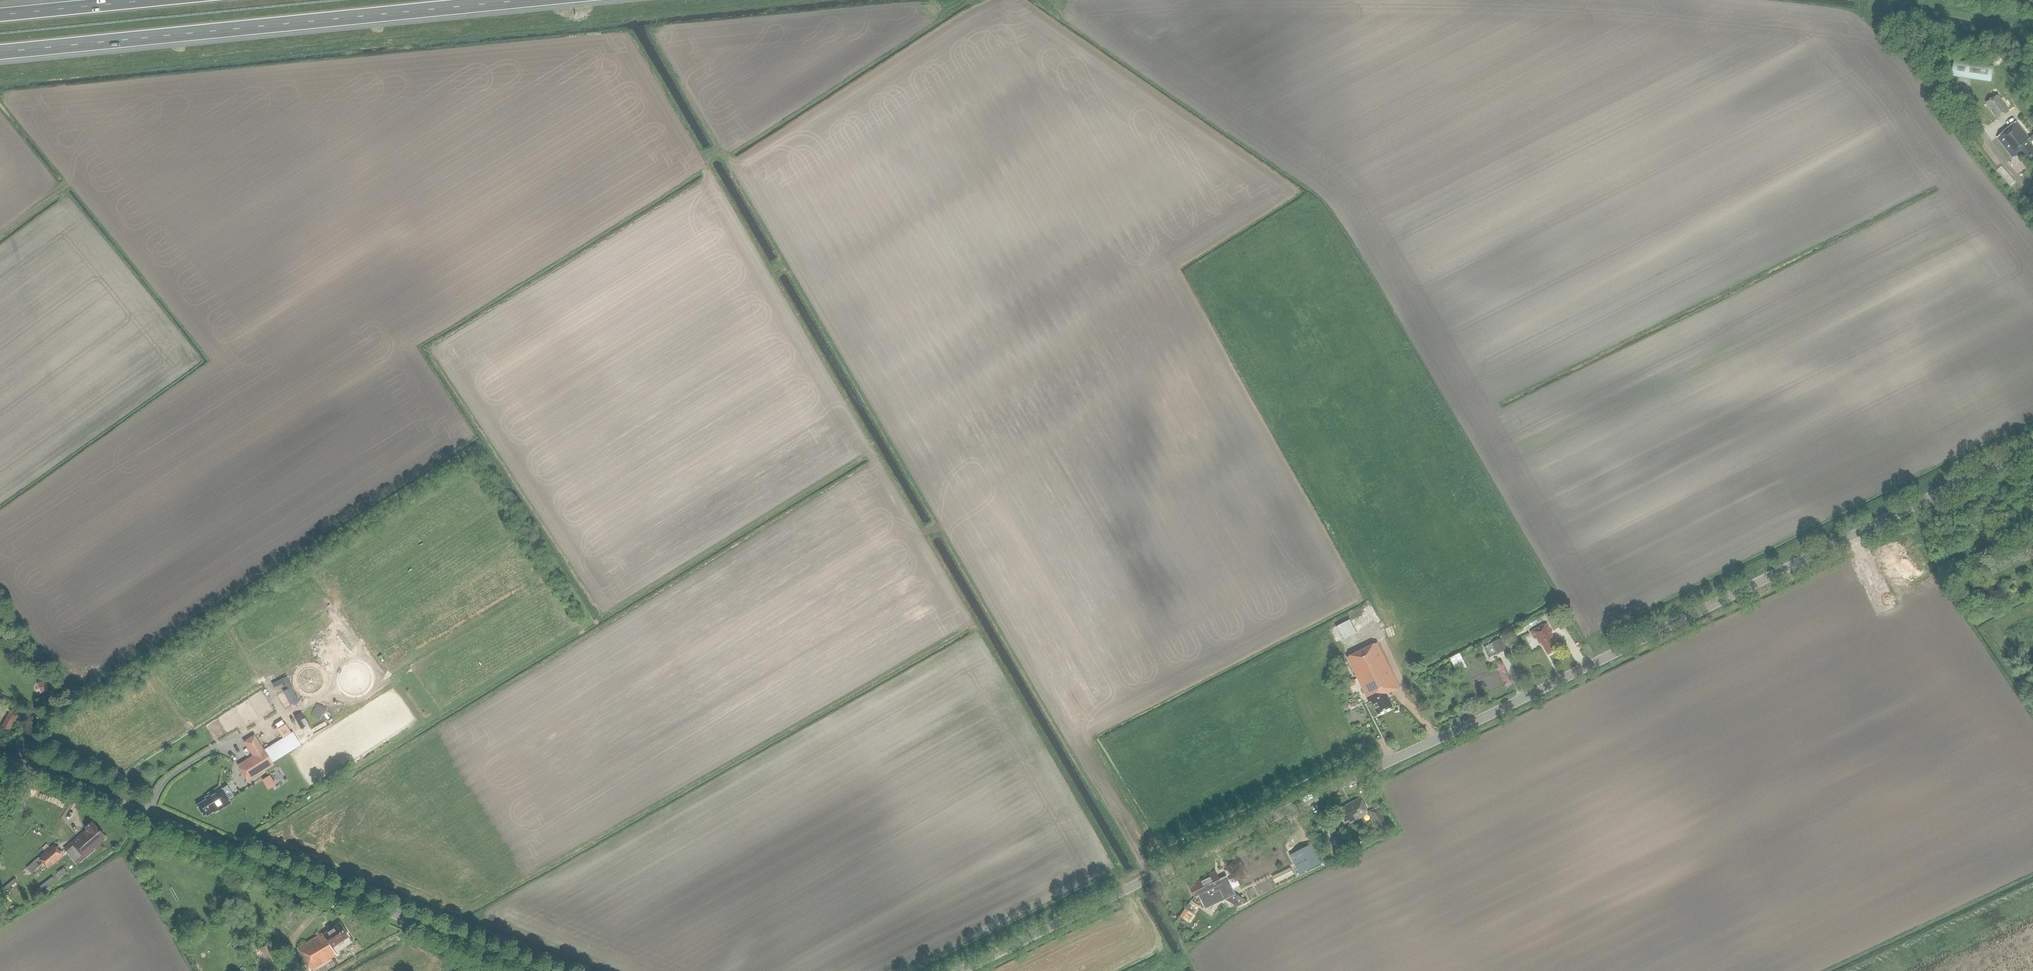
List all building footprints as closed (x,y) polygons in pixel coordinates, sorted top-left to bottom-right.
[(1991,81),(1991,79),(1993,66),(1979,63),(1954,60),(1951,75),(1991,81)] [(1986,102),(1997,120),(2009,112),(1998,95),(1986,102)] [(2016,121),(2002,132),(2003,133),(1997,138),(2013,159),(2021,152),(2028,162),(2032,158),(2032,136),(2030,139),(2016,121)] [(1546,614),(1554,630),(1562,626),(1553,610),(1546,614)] [(1339,642),(1361,632),(1354,618),(1333,629),(1339,642)] [(1558,649),(1553,641),(1555,640),(1551,632),(1547,623),(1531,632),(1535,639),(1537,638),(1540,644),(1542,643),(1548,655),(1558,649)] [(1501,639),(1492,643),(1484,647),(1489,658),(1506,650),(1501,639)] [(1399,688),(1377,643),(1347,657),(1369,702),(1372,701),(1378,714),(1393,707),(1387,694),(1399,688)] [(287,676),(273,683),(275,687),(285,682),(288,689),(292,687),(287,676)] [(46,680),(38,682),(41,693),(48,691),(46,680)] [(305,718),(298,722),(302,729),(309,725),(305,718)] [(253,756),(239,765),(248,781),(273,765),(270,759),(284,750),(285,753),(298,745),(291,734),(264,751),(255,736),(244,742),(253,756)] [(273,774),(265,779),(271,789),(279,784),(273,774)] [(221,786),(208,793),(209,795),(205,798),(206,800),(197,805),(204,816),(206,814),(207,816),(214,812),(218,810),(219,811),(231,803),(221,786)] [(1340,814),(1342,817),(1341,818),(1342,819),(1343,819),(1344,822),(1349,819),(1350,822),(1368,812),(1361,799),(1343,809),(1345,812),(1340,814)] [(1370,811),(1381,832),(1389,828),(1378,807),(1370,811)] [(104,835),(92,822),(85,828),(87,830),(72,843),(85,858),(95,849),(95,848),(104,840),(101,837),(104,835)] [(1330,859),(1337,856),(1329,839),(1323,842),(1330,859)] [(1313,843),(1290,855),(1300,874),(1323,863),(1313,843)] [(63,856),(54,844),(27,868),(31,873),(43,863),(48,869),(63,856)] [(61,878),(68,873),(64,868),(57,873),(61,878)] [(1291,868),(1277,875),(1280,881),(1294,874),(1291,868)] [(1190,888),(1194,896),(1198,895),(1204,908),(1234,893),(1226,876),(1219,879),(1215,872),(1209,875),(1192,883),(1194,886),(1190,888)] [(1182,916),(1193,922),(1198,913),(1187,907),(1182,916)] [(310,970),(337,955),(332,948),(350,936),(340,923),(323,935),(322,933),(297,948),(310,970)]
